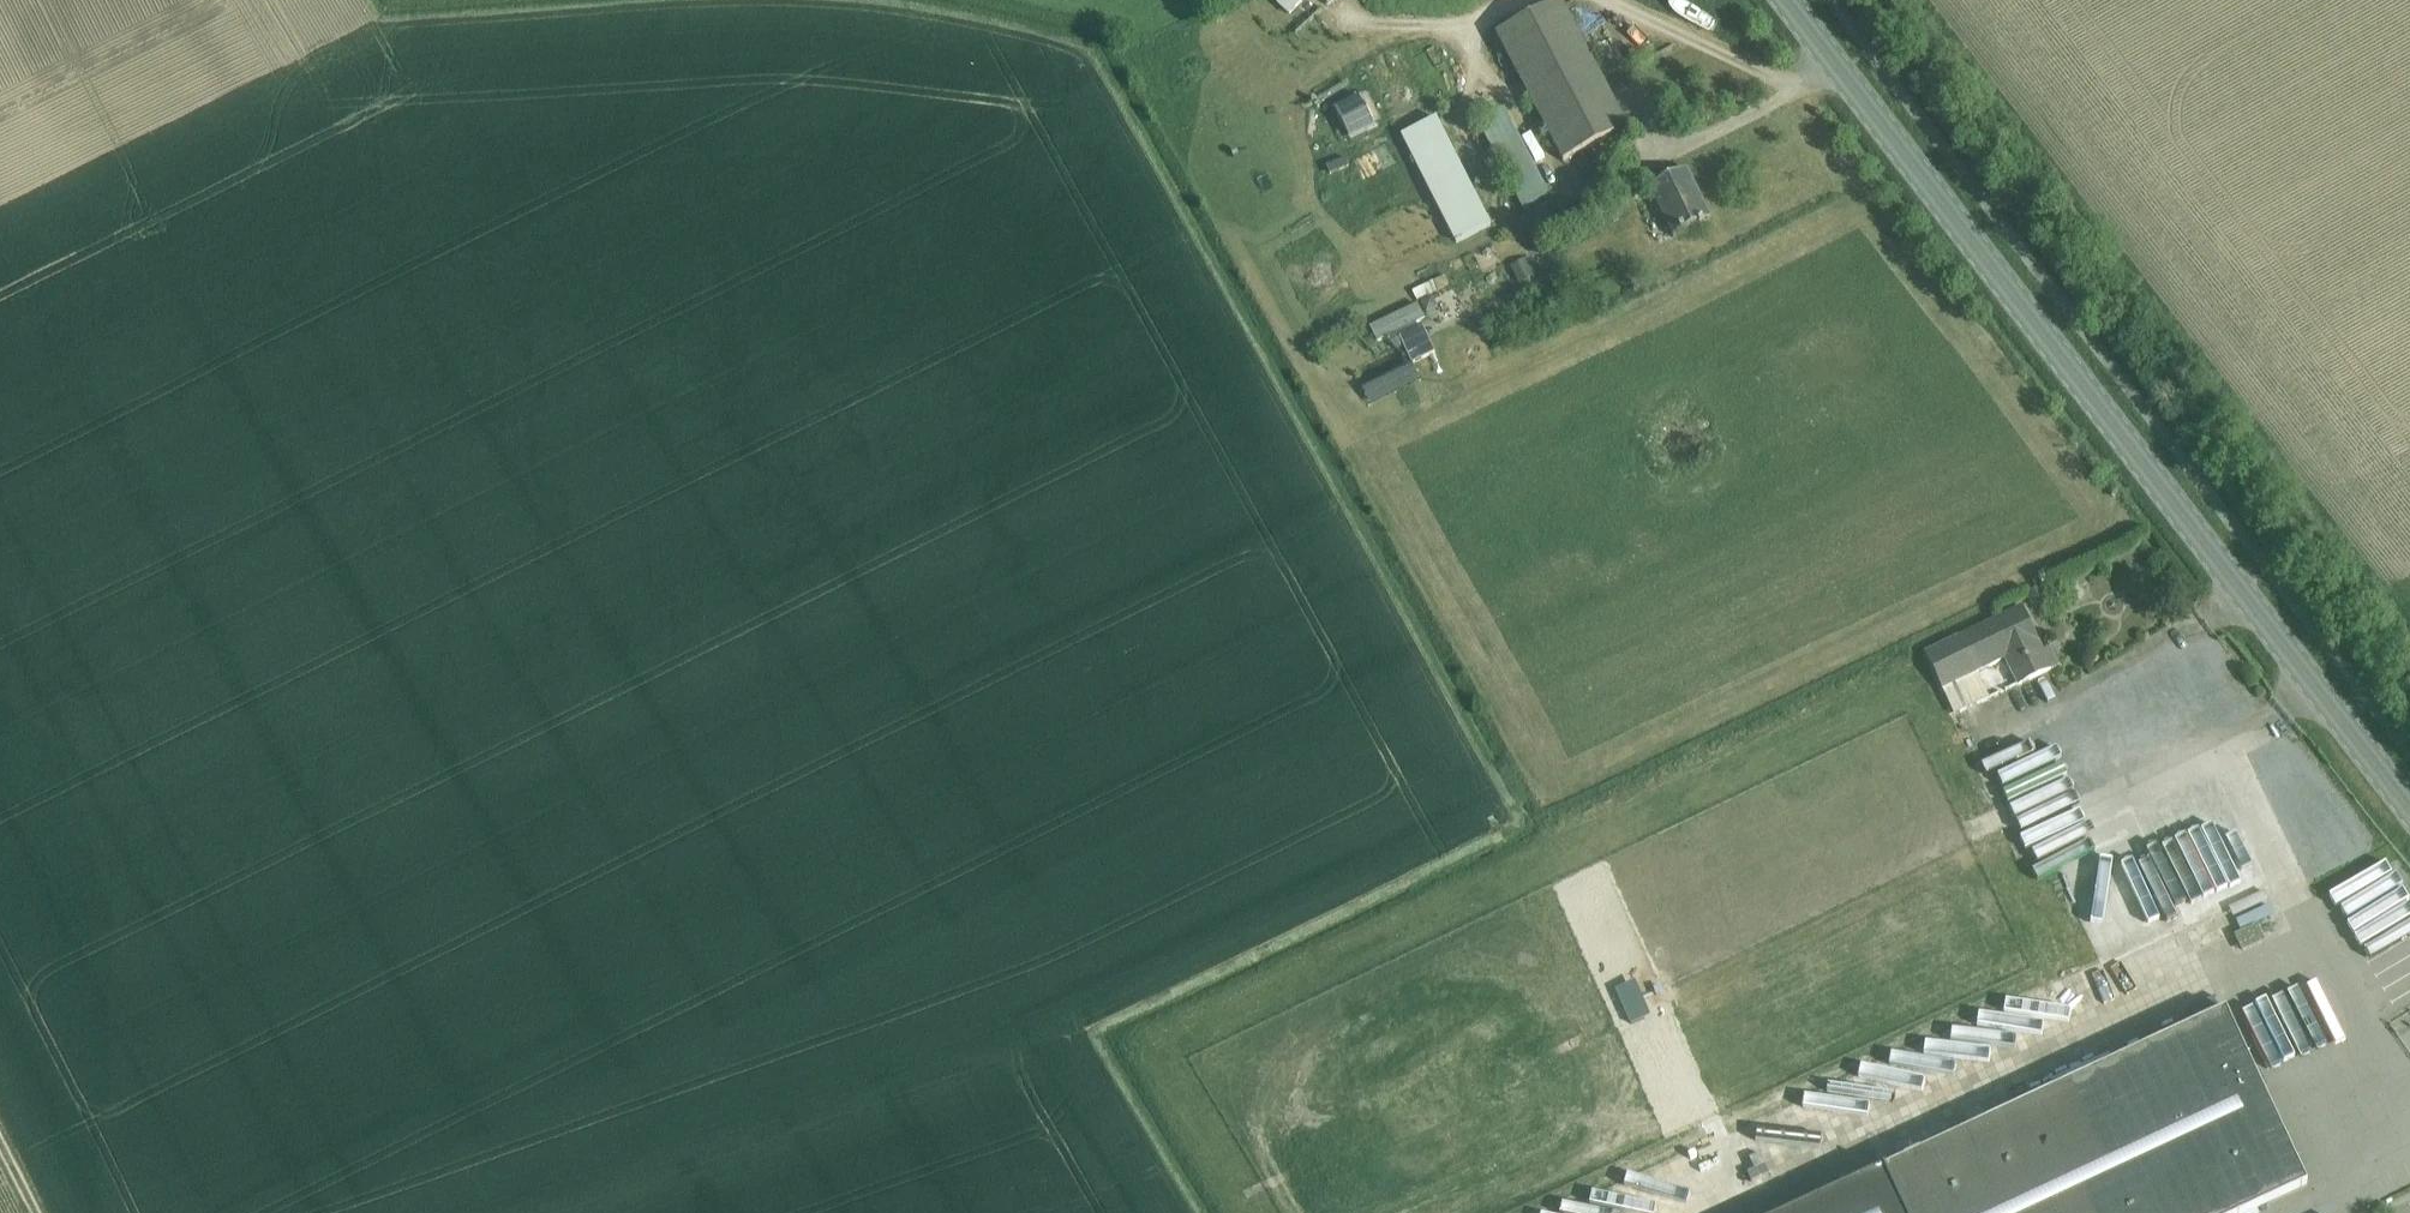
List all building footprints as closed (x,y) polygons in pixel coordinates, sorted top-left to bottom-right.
[(1560,1),(1496,35),(1563,162),(1627,129),(1560,1)] [(1634,46),(1639,25),(1617,20),(1612,41),(1634,46)] [(1362,101),(1337,114),(1350,141),(1375,128),(1362,101)] [(1478,124),(1522,209),(1547,196),(1502,111),(1478,124)] [(1402,139),(1456,244),(1489,227),(1435,121),(1402,139)] [(1650,189),(1673,237),(1710,219),(1687,171),(1650,189)] [(1418,305),(1369,328),(1376,343),(1425,320),(1418,305)] [(2019,686),(2052,670),(2021,608),(1925,655),(1942,691),(1943,690),(1955,716),(1990,699),(1978,674),(2006,660),(2019,686)] [(2399,854),(2338,882),(2405,1029),(2409,1027),(2409,879),(2399,854)] [(1796,1212),(2249,1212),(2307,1186),(2226,1013),(1796,1212)]
